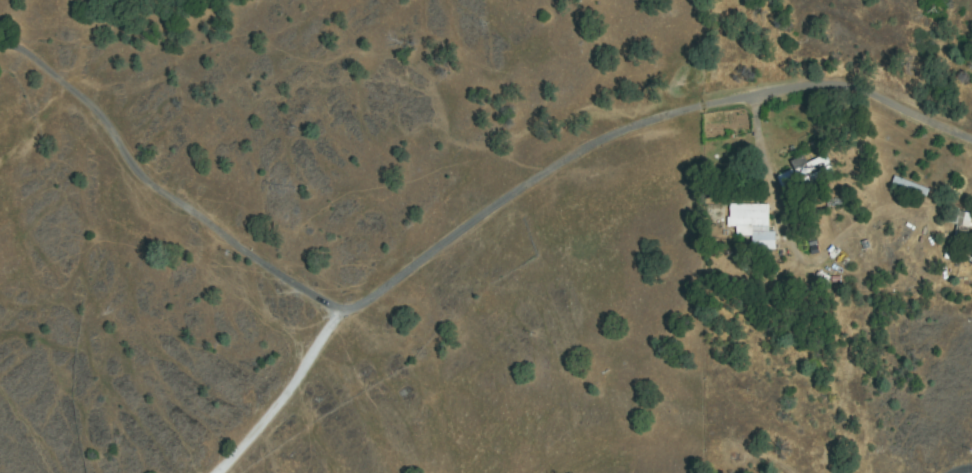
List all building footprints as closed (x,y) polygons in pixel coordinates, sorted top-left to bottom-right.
[(799,184),(796,162),(830,156),(834,178),(799,184)] [(796,186),(784,190),(779,176),(790,172),(796,186)] [(926,190),(923,196),(895,184),(898,177),(926,190)] [(754,250),(752,234),(735,236),(731,208),(764,203),(771,248),(754,250)] [(969,215),(963,240),(954,238),(958,224),(950,223),(953,211),(969,215)]
